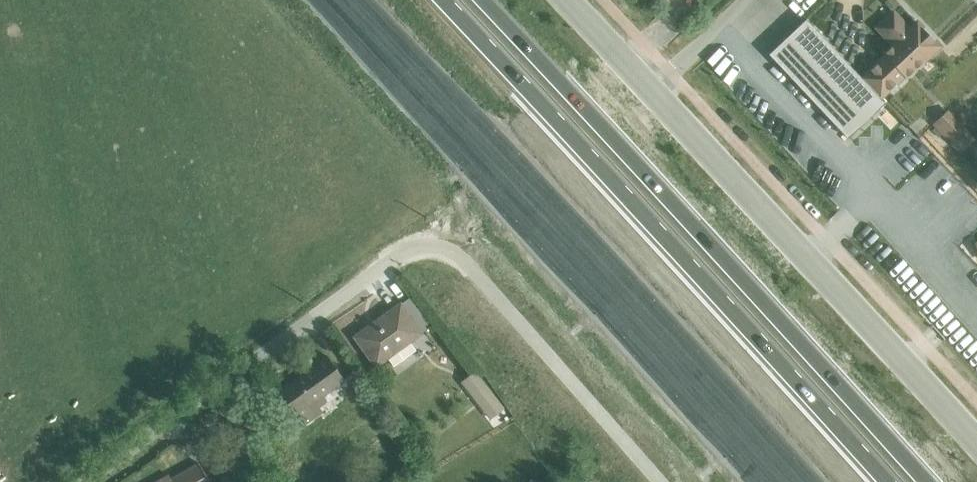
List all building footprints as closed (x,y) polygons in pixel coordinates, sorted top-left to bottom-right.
[(803,0),(780,0),(796,10),(803,0)] [(885,54),(861,76),(881,97),(889,90),(888,88),(894,82),(896,83),(921,59),(923,61),(940,45),(916,20),(909,27),(893,10),(877,26),(893,43),(883,52),(885,54)] [(861,76),(806,17),(768,52),(848,136),(885,101),(881,97),(861,76)] [(975,137),(948,108),(933,123),(959,152),(975,137)] [(945,234),(931,240),(936,252),(950,247),(945,234)] [(412,295),(400,303),(422,332),(433,324),(412,295)] [(423,334),(422,332),(400,303),(389,311),(389,312),(370,327),(369,326),(355,335),(377,366),(388,358),(394,366),(417,349),(411,342),(423,334)] [(346,380),(328,354),(295,378),(296,379),(280,391),(297,415),(299,413),(307,423),(323,411),(320,406),(328,400),(324,396),(346,380)] [(494,393),(476,371),(463,380),(481,403),(494,393)] [(199,462),(171,478),(169,474),(154,481),(211,481),(199,462)]
